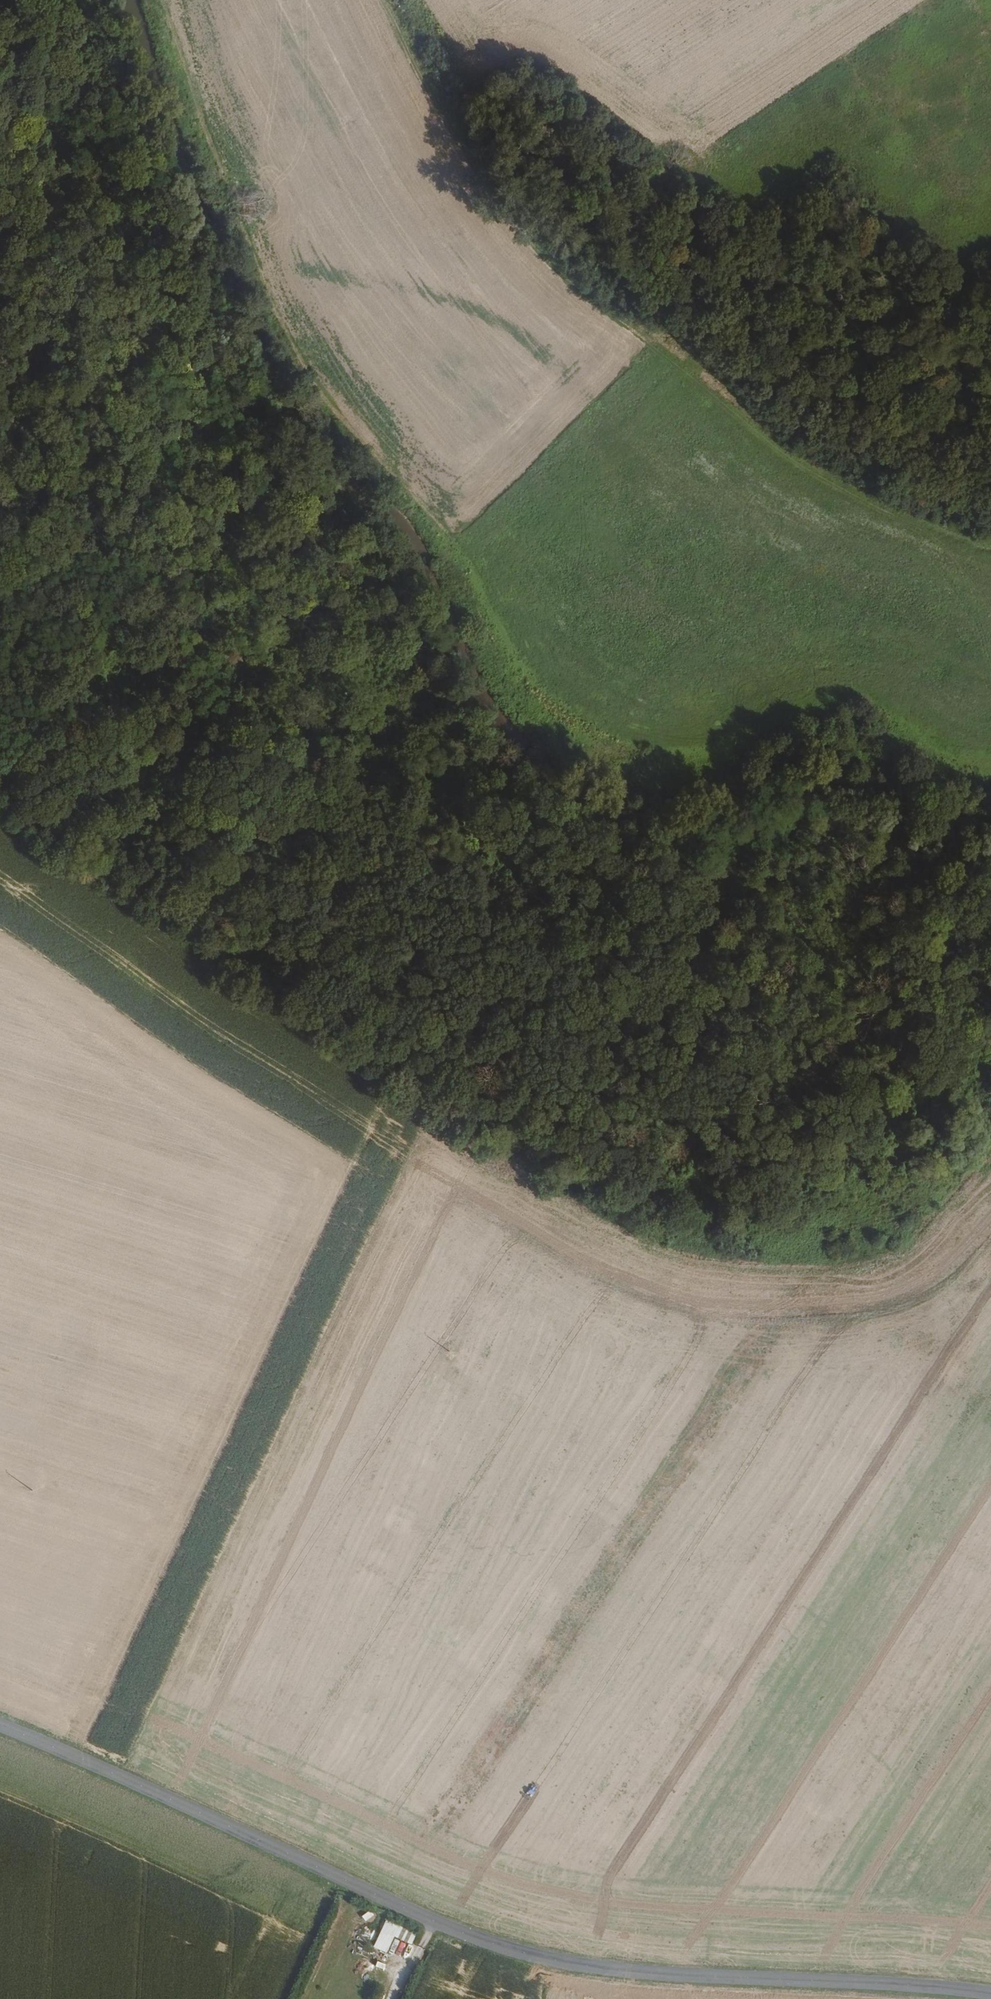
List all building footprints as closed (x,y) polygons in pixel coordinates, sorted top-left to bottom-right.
[(417,1933),(387,1919),(374,1946),(388,1952),(396,1936),(412,1944),(417,1933)] [(423,1960),(427,1949),(417,1945),(412,1956),(423,1960)]
